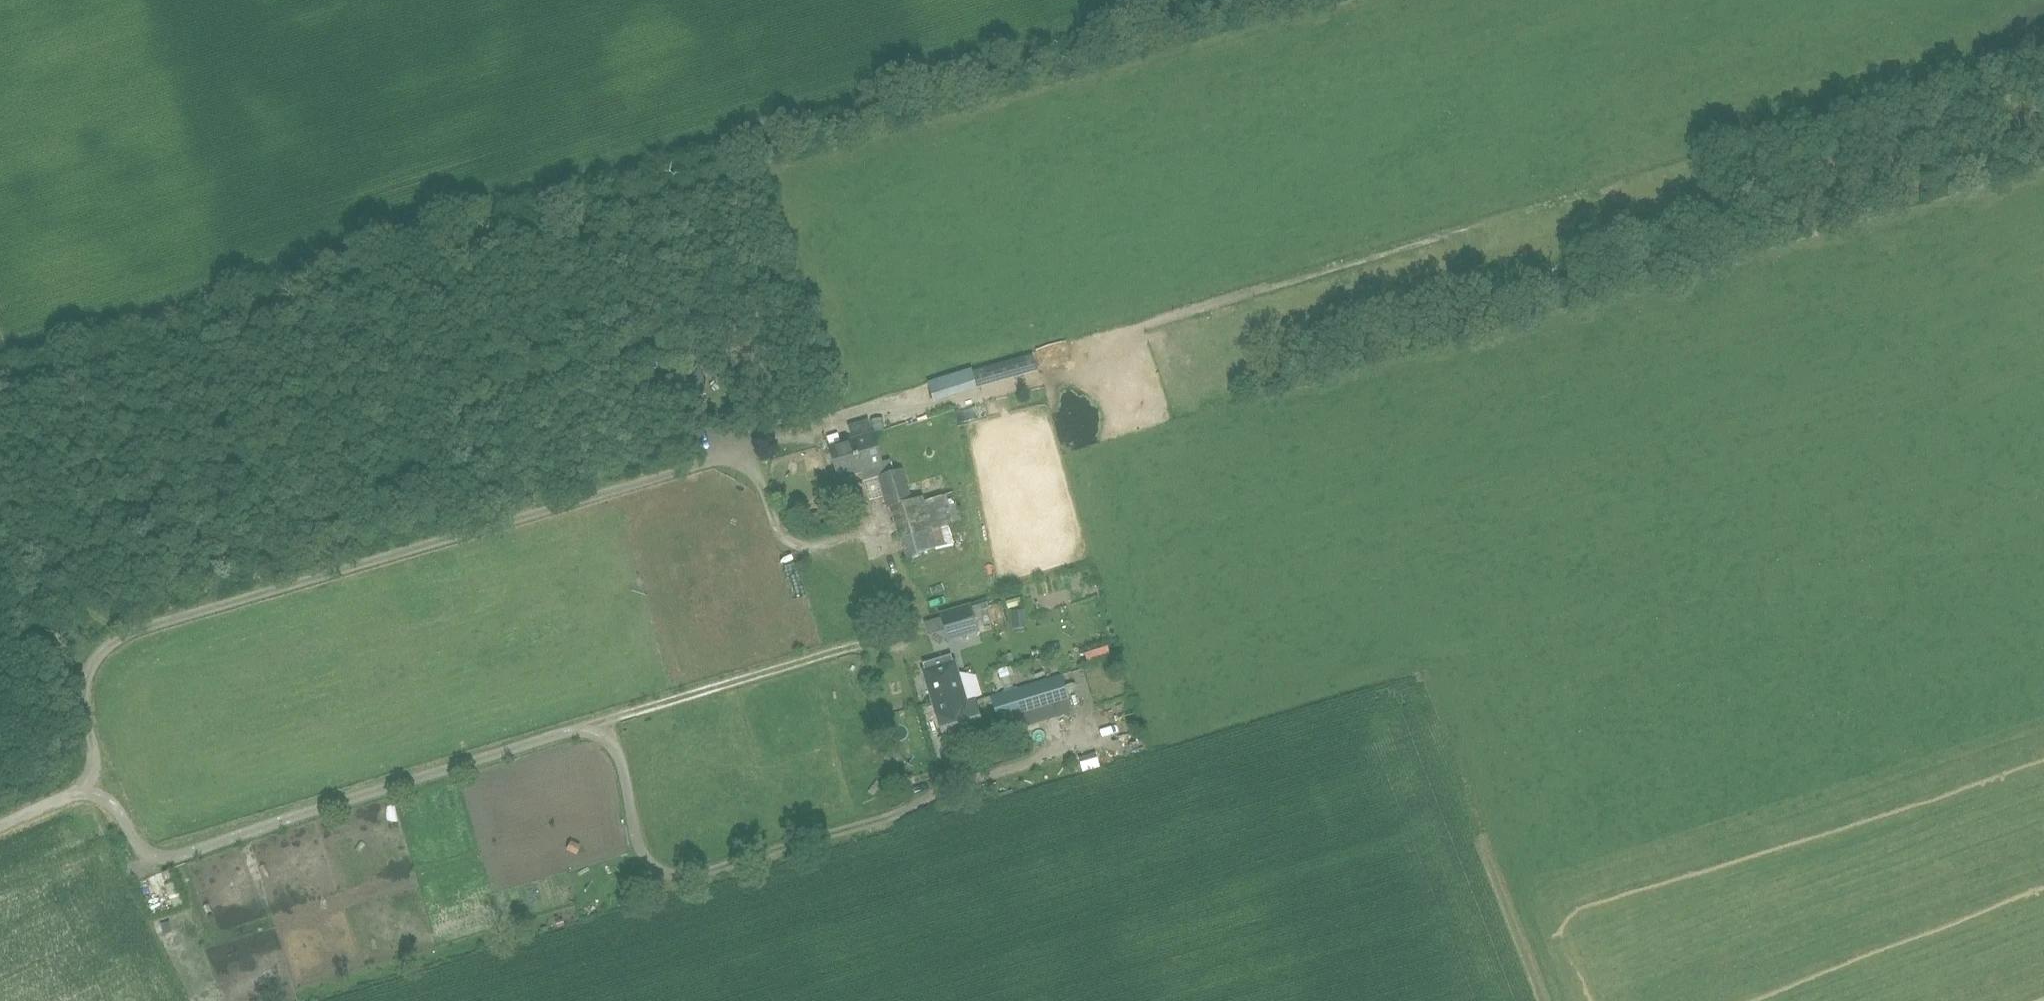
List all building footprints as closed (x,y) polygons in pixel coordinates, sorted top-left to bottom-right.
[(1037,371),(1032,354),(972,371),(977,388),(1037,371)] [(860,473),(869,502),(884,498),(887,508),(889,508),(898,537),(900,537),(905,557),(937,548),(931,527),(951,522),(937,474),(915,480),(920,497),(910,500),(901,470),(893,472),(890,460),(881,463),(868,419),(848,425),(852,439),(850,440),(860,473)] [(838,480),(860,473),(850,440),(828,447),(838,480)] [(948,641),(976,633),(970,612),(942,620),(948,641)] [(926,671),(923,672),(945,746),(984,734),(974,701),(968,703),(963,687),(961,688),(958,676),(957,676),(953,663),(941,666),(939,660),(924,665),(926,671)] [(1063,700),(1055,676),(1036,682),(1035,681),(989,694),(996,719),(1042,706),(1063,700)]
